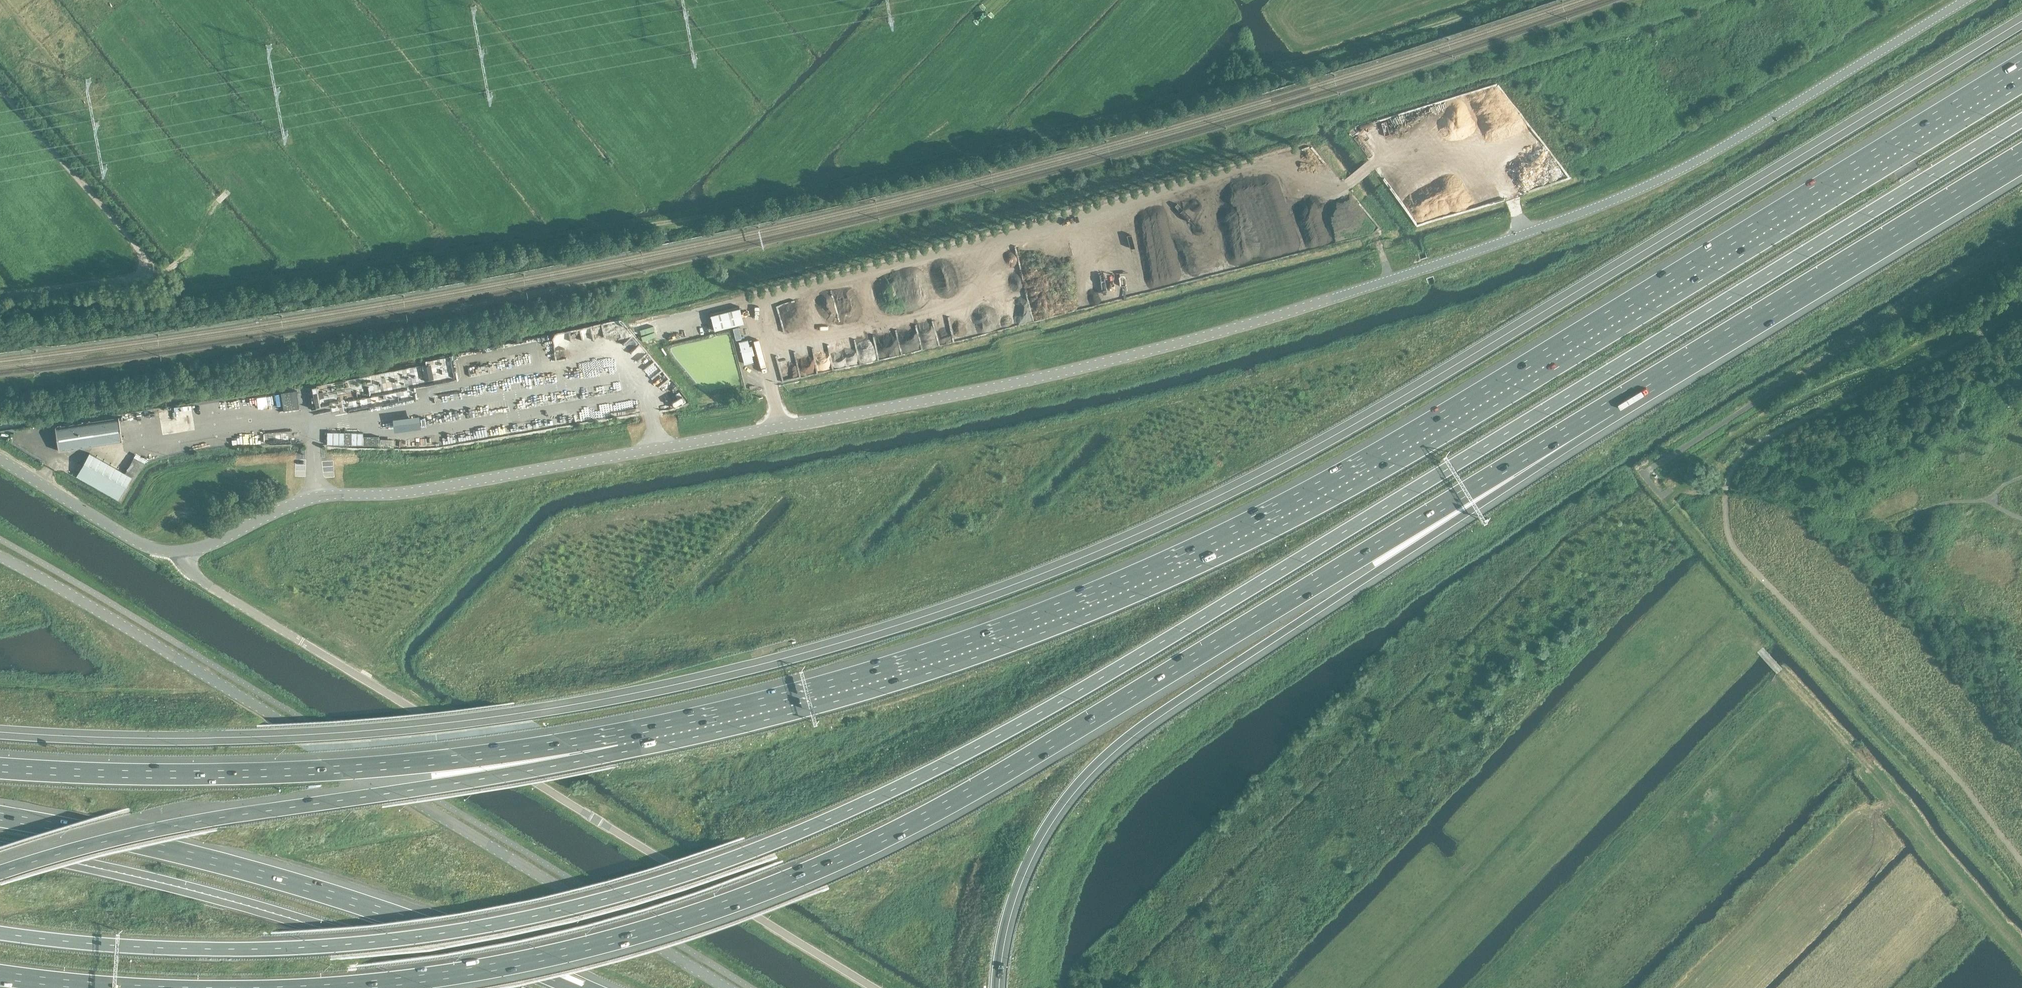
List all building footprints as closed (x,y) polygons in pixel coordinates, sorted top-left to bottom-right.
[(714,331),(743,323),(739,306),(709,314),(714,331)] [(738,327),(732,328),(735,340),(741,339),(738,327)] [(747,340),(738,342),(744,363),(753,361),(751,355),(754,354),(751,345),(749,346),(747,340)] [(451,362),(438,365),(430,367),(431,373),(425,374),(427,391),(450,387),(448,375),(453,374),(451,362)] [(421,373),(360,383),(361,390),(347,392),(348,399),(378,394),(380,403),(390,401),(391,406),(412,402),(409,388),(423,385),(421,373)] [(119,417),(55,426),(59,451),(122,441),(119,417)] [(363,433),(327,432),(327,444),(363,445),(363,433)] [(130,479),(87,455),(74,478),(101,493),(117,502),(130,479)] [(105,811),(107,819),(119,815),(117,807),(105,811)] [(381,862),(363,872),(367,878),(384,867),(381,862)] [(228,883),(239,886),(241,881),(229,878),(228,883)] [(260,882),(262,893),(272,892),(271,881),(260,882)] [(502,886),(491,889),(494,899),(505,896),(502,886)] [(463,929),(467,918),(463,917),(458,928),(463,929)] [(448,946),(449,941),(437,938),(436,943),(448,946)]
